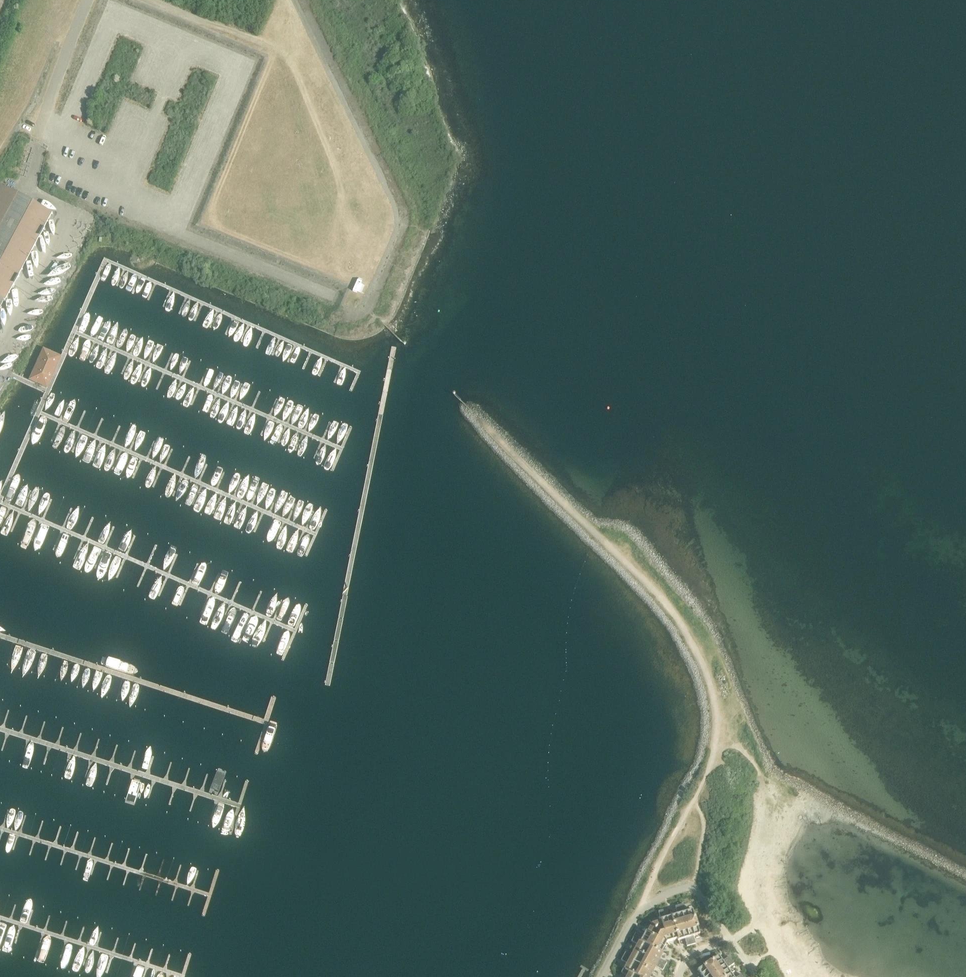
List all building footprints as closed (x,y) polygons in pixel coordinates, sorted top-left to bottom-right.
[(52,214),(32,203),(17,195),(9,190),(0,186),(0,309),(52,214)] [(29,378),(46,385),(60,355),(43,347),(29,378)] [(627,964),(624,969),(623,968),(620,972),(627,976),(649,976),(652,972),(652,973),(652,972),(655,967),(662,970),(666,963),(659,959),(662,953),(661,952),(666,942),(677,939),(677,940),(684,938),(686,946),(695,944),(693,936),(699,934),(697,927),(694,916),(692,910),(685,911),(683,904),(675,906),(677,914),(671,916),(671,915),(670,916),(665,918),(662,910),(658,911),(660,919),(660,921),(651,923),(647,932),(645,931),(642,937),(635,933),(631,941),(638,945),(635,950),(634,951),(632,956),(624,952),(620,960),(627,964)] [(733,964),(728,956),(722,961),(718,955),(712,959),(702,966),(697,970),(701,975),(699,976),(733,976),(731,974),(730,973),(727,968),(733,964)]
